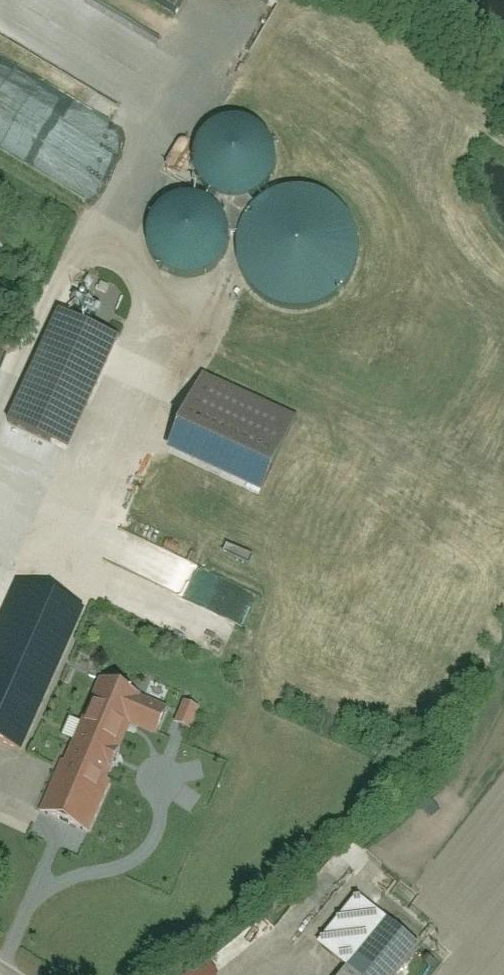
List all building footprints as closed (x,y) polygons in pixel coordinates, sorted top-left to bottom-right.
[(185,147),(182,165),(186,184),(202,202),(235,207),(252,198),(262,187),(268,160),(258,138),(231,122),(209,125),(195,134),(185,147)] [(239,238),(240,276),(263,304),(290,314),(320,309),(343,289),(353,264),(351,236),(334,211),(308,198),(273,201),(250,218),(239,238)] [(144,225),(140,243),(144,261),(161,279),(194,284),(211,276),(221,264),(226,238),(217,215),(190,200),(167,203),(153,211),(144,225)] [(52,314),(1,423),(65,452),(116,344),(52,314)] [(200,375),(163,455),(254,497),(291,418),(200,375)] [(18,758),(85,616),(16,584),(0,618),(0,750),(18,758)] [(154,742),(165,713),(96,685),(44,816),(86,833),(127,731),(154,742)] [(175,728),(189,735),(198,716),(184,709),(175,728)] [(414,949),(350,899),(312,947),(342,970),(338,974),(394,974),(414,949)]
